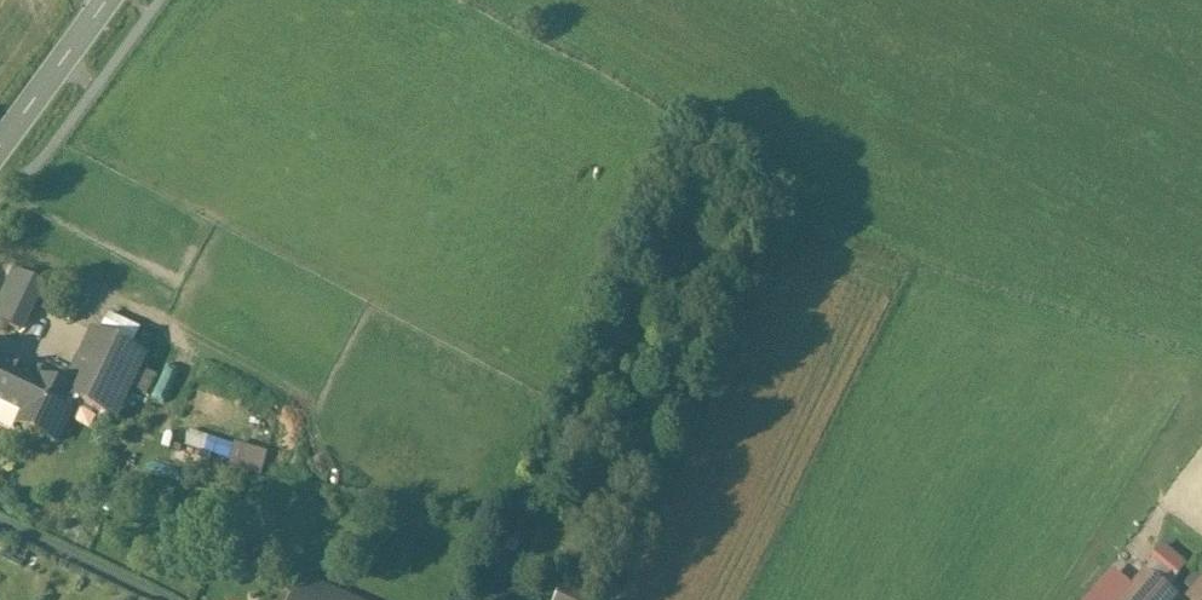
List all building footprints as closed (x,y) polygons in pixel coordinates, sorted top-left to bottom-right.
[(16,273),(0,306),(0,322),(20,332),(44,286),(16,273)] [(110,313),(103,333),(136,345),(143,324),(110,313)] [(78,400),(77,403),(119,422),(150,358),(93,331),(64,392),(66,394),(78,400)] [(64,392),(4,364),(1,369),(0,368),(0,426),(13,432),(17,425),(22,428),(25,436),(33,434),(42,437),(46,430),(50,428),(62,433),(77,403),(78,400),(66,394),(64,392)] [(210,431),(203,452),(264,473),(271,452),(210,431)] [(1188,568),(1163,545),(1150,560),(1175,583),(1188,568)] [(571,571),(557,599),(593,599),(601,585),(571,571)] [(1121,599),(1174,599),(1176,598),(1146,572),(1121,599)] [(1185,599),(1201,599),(1201,579),(1185,599)]
